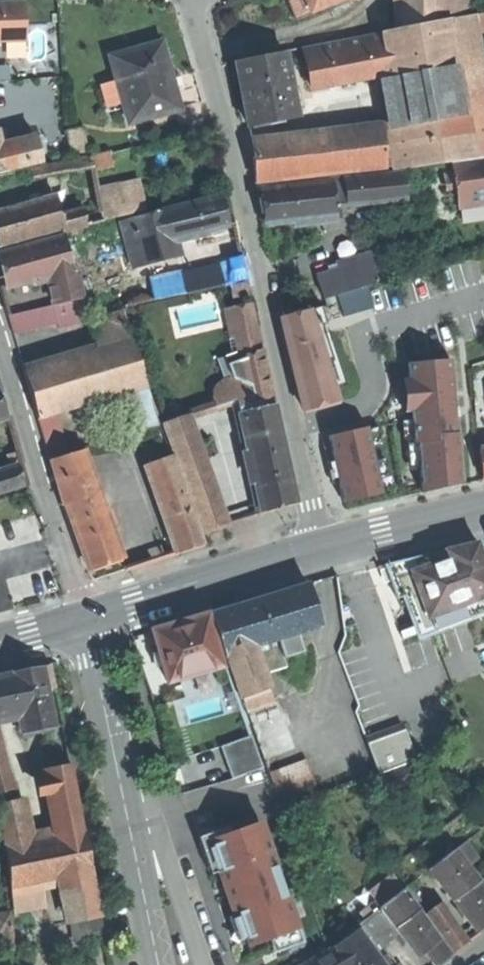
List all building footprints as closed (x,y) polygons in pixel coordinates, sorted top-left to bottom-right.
[(312,13),(307,0),(289,0),(297,18),(312,13)] [(312,13),(343,0),(307,0),(312,13)] [(398,27),(444,19),(443,15),(443,0),(397,0),(398,27)] [(443,15),(466,14),(465,0),(443,0),(443,15)] [(26,40),(24,3),(0,4),(0,41),(26,40)] [(475,14),(478,29),(483,28),(483,12),(475,14)] [(444,20),(473,158),(483,156),(483,63),(478,29),(475,14),(444,20)] [(393,68),(403,125),(410,163),(411,167),(454,161),(473,158),(444,20),(386,31),(393,68)] [(312,87),(393,68),(386,31),(305,46),(312,87)] [(163,43),(112,56),(130,122),(176,110),(172,93),(176,92),(169,68),(163,43)] [(285,52),(236,61),(242,92),(248,124),(297,114),(285,52)] [(355,134),(356,144),(359,169),(410,163),(403,125),(355,134)] [(83,127),(68,130),(73,156),(89,153),(83,127)] [(35,136),(2,144),(8,171),(42,162),(35,136)] [(8,171),(2,144),(0,137),(0,173),(8,171)] [(256,156),(259,180),(359,169),(356,144),(256,156)] [(111,152),(90,156),(92,166),(93,171),(114,167),(111,152)] [(473,158),(454,161),(456,173),(458,187),(461,205),(483,201),(483,156),(473,158)] [(34,177),(43,176),(41,166),(32,168),(34,177)] [(404,172),(332,181),(335,204),(407,192),(404,172)] [(449,189),(458,187),(456,173),(446,174),(449,189)] [(98,191),(102,213),(104,220),(146,210),(139,180),(98,191)] [(332,181),(266,189),(268,207),(270,224),(337,215),(335,204),(332,181)] [(222,195),(166,209),(174,238),(230,223),(227,211),(222,195)] [(3,244),(62,228),(66,227),(63,215),(61,216),(57,198),(0,211),(0,234),(3,244)] [(461,205),(462,209),(483,206),(483,201),(461,205)] [(86,209),(63,215),(66,227),(62,228),(63,231),(104,220),(102,213),(88,217),(86,209)] [(122,221),(134,266),(178,254),(174,238),(166,209),(122,221)] [(66,237),(3,253),(6,269),(11,285),(49,275),(74,269),(66,237)] [(317,270),(320,280),(375,265),(370,247),(332,258),(334,265),(317,270)] [(183,269),(188,291),(247,278),(242,256),(183,269)] [(320,280),(324,296),(339,292),(368,284),(379,281),(375,265),(320,280)] [(77,268),(74,269),(49,275),(56,302),(84,295),(77,268)] [(153,299),(188,291),(183,269),(149,279),(153,299)] [(368,284),(339,292),(345,314),(375,306),(368,284)] [(228,309),(235,336),(259,330),(253,304),(228,309)] [(283,317),(289,345),(319,339),(310,309),(283,317)] [(90,320),(98,348),(133,338),(124,310),(90,320)] [(235,336),(240,359),(264,351),(259,330),(235,336)] [(98,348),(25,370),(39,418),(147,386),(133,338),(98,348)] [(319,339),(289,345),(305,411),(322,406),(338,401),(335,390),(324,354),(322,350),(319,339)] [(233,376),(238,398),(272,386),(264,351),(240,359),(229,363),(233,376)] [(331,352),(324,354),(335,390),(342,387),(331,352)] [(421,442),(424,490),(464,482),(461,431),(458,431),(452,358),(410,361),(411,376),(404,377),(406,410),(415,410),(417,442),(421,442)] [(218,406),(238,398),(233,376),(221,381),(215,386),(213,391),(218,406)] [(238,398),(247,437),(281,429),(272,386),(238,398)] [(166,424),(204,531),(228,522),(191,415),(166,424)] [(330,435),(346,502),(385,493),(369,426),(330,435)] [(247,437),(264,512),(279,508),(298,503),(281,429),(247,437)] [(64,503),(66,502),(99,491),(85,450),(50,462),(64,503)] [(7,462),(9,467),(22,464),(19,452),(9,454),(11,462),(7,462)] [(179,552),(205,543),(174,455),(148,464),(179,552)] [(28,485),(22,464),(9,467),(0,469),(0,494),(28,485)] [(66,502),(89,567),(107,561),(122,556),(99,491),(66,502)] [(209,533),(210,539),(228,534),(226,528),(209,533)] [(450,560),(466,605),(483,598),(483,556),(479,544),(447,553),(450,560)] [(422,571),(400,579),(422,638),(465,622),(460,607),(466,605),(450,560),(422,571)] [(282,592),(259,600),(272,640),(297,632),(321,624),(308,584),(282,592)] [(466,605),(460,607),(465,622),(483,615),(483,598),(466,605)] [(259,600),(241,606),(255,646),(272,640),(259,600)] [(214,615),(227,655),(255,646),(241,606),(218,613),(214,615)] [(179,623),(154,629),(168,683),(181,680),(184,692),(199,688),(195,676),(212,672),(223,669),(222,666),(209,615),(179,623)] [(304,653),(297,632),(272,640),(255,646),(265,675),(288,668),(285,659),(304,653)] [(245,698),(269,690),(265,675),(255,646),(227,655),(242,699),(245,698)] [(227,664),(222,666),(223,669),(212,672),(220,698),(237,692),(227,664)] [(29,672),(12,676),(21,718),(25,734),(56,727),(48,690),(56,689),(51,667),(29,672)] [(21,718),(12,676),(0,679),(0,723),(21,718)] [(273,702),(269,690),(245,698),(248,710),(273,702)] [(247,723),(237,692),(220,698),(207,702),(218,733),(246,723),(247,723)] [(252,715),(267,757),(295,748),(281,705),(252,715)] [(262,769),(246,723),(218,733),(234,779),(262,769)] [(405,725),(367,739),(380,775),(418,761),(405,725)] [(0,737),(0,806),(18,801),(0,737)] [(272,773),(282,801),(319,788),(308,760),(272,773)] [(61,831),(85,827),(72,765),(49,770),(61,831)] [(18,801),(0,806),(0,818),(4,843),(27,838),(19,801),(18,801)] [(308,925),(274,814),(205,835),(216,871),(222,870),(245,944),(308,925)] [(95,878),(85,827),(61,831),(27,838),(4,843),(15,894),(43,888),(63,884),(95,878)] [(465,844),(455,851),(466,866),(476,858),(465,844)] [(431,869),(477,932),(483,927),(483,891),(478,883),(466,866),(455,851),(431,869)] [(103,916),(95,878),(63,884),(71,923),(85,920),(103,916)] [(46,902),(43,888),(15,894),(17,908),(46,902)] [(379,949),(397,936),(402,932),(399,927),(419,912),(404,891),(360,924),(379,949)] [(429,913),(456,951),(466,944),(438,906),(429,913)] [(440,941),(419,912),(399,927),(402,932),(409,941),(420,956),(428,950),(440,941)] [(106,931),(103,916),(85,920),(88,934),(106,931)] [(74,937),(88,934),(85,920),(71,923),(74,937)] [(334,948),(346,964),(385,964),(358,931),(334,948)] [(403,945),(409,941),(402,932),(397,936),(403,945)] [(448,951),(440,941),(428,950),(436,960),(448,951)] [(334,948),(305,964),(346,964),(334,948)] [(451,954),(448,951),(436,960),(438,963),(445,959),(451,954)]
